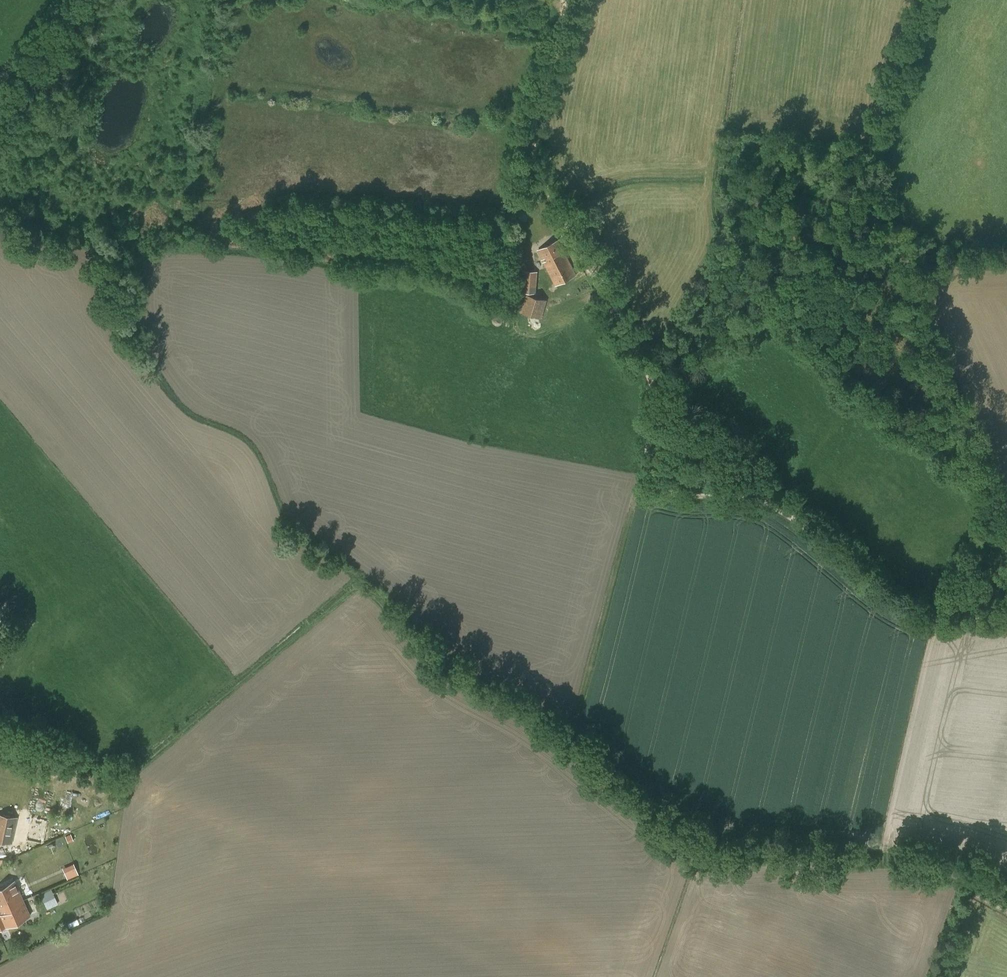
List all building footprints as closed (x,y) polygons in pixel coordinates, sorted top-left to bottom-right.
[(560,239),(537,251),(555,286),(576,276),(564,252),(566,251),(560,239)] [(521,271),(520,293),(535,294),(536,272),(521,271)] [(520,313),(541,318),(547,301),(526,296),(520,313)] [(11,843),(17,818),(0,814),(0,841),(11,843)] [(0,888),(0,929),(29,916),(13,881),(0,888)] [(43,893),(51,908),(61,903),(54,888),(43,893)]
